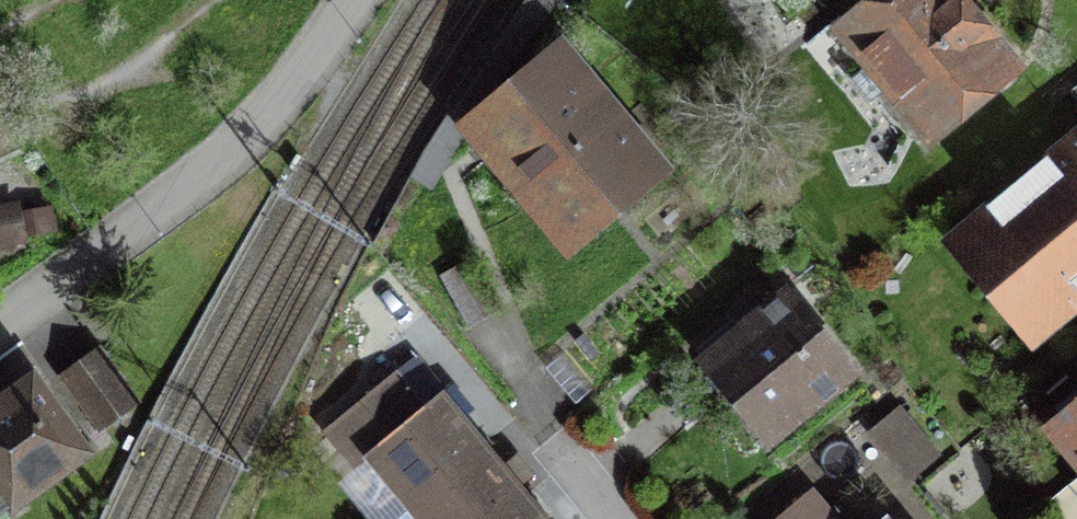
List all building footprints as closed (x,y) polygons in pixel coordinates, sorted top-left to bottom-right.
[(983,0),(900,0),(850,42),(951,164),(1051,82),(983,0)] [(700,192),(586,44),(462,139),(577,287),(700,192)] [(1053,319),(1076,297),(1076,130),(1076,129),(969,226),(1053,319)] [(499,302),(472,258),(441,277),(469,321),(499,302)] [(883,387),(804,297),(713,376),(792,467),(883,387)] [(102,352),(66,374),(95,420),(131,398),(102,352)] [(0,402),(0,518),(30,518),(76,485),(63,468),(90,448),(35,375),(0,402)] [(337,419),(418,518),(544,518),(542,516),(505,468),(465,416),(448,394),(424,413),(393,375),(337,419)] [(900,405),(873,428),(910,473),(937,450),(900,405)] [(1059,437),(1076,460),(1076,423),(1059,437)] [(809,496),(779,518),(826,518),(809,496)]
